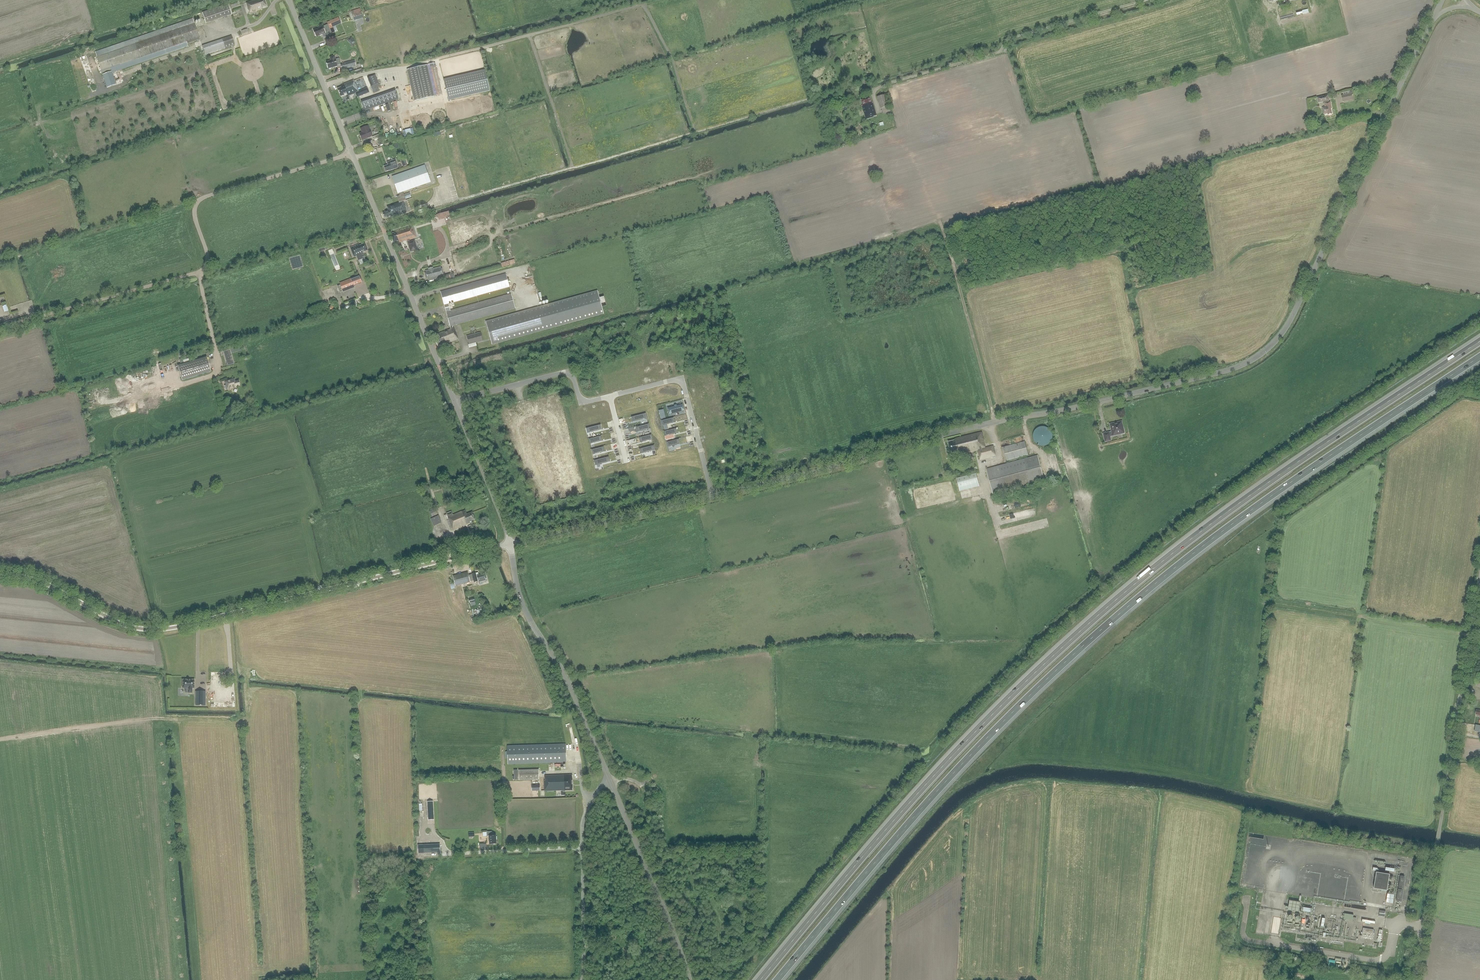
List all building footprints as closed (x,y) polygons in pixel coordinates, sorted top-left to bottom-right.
[(250,13),(262,9),(261,8),(267,6),(265,0),(255,0),(247,3),(250,13)] [(206,23),(232,15),(228,4),(202,13),(206,23)] [(360,8),(351,11),(354,21),(363,18),(360,8)] [(339,17),(327,22),(328,24),(329,26),(341,22),(339,17)] [(193,18),(95,52),(102,72),(103,75),(112,72),(112,73),(188,47),(187,43),(200,39),(193,18)] [(326,36),(332,34),(329,26),(328,24),(323,27),(323,26),(318,29),(314,31),(316,36),(320,35),(325,34),(326,36)] [(232,36),(222,39),(202,46),(205,55),(235,45),(232,36)] [(331,60),(327,62),(329,69),(338,66),(338,65),(341,64),(339,58),(336,59),(335,56),(330,57),(331,60)] [(344,63),(346,69),(356,66),(355,61),(344,63)] [(435,96),(427,65),(408,70),(415,101),(435,96)] [(443,95),(436,66),(428,68),(435,96),(443,95)] [(484,71),(443,80),(448,101),(489,91),(484,71)] [(379,84),(379,83),(375,75),(368,78),(374,93),(379,91),(377,85),(379,84)] [(358,97),(369,92),(368,88),(359,91),(356,84),(355,84),(354,81),(344,85),(344,86),(338,89),(341,97),(348,94),(348,96),(356,93),(358,97)] [(365,110),(399,99),(395,89),(359,102),(360,105),(362,104),(365,110)] [(1353,100),(1351,93),(1355,93),(1354,90),(1343,93),(1343,95),(1342,95),(1343,102),(1353,100)] [(881,108),(889,106),(885,95),(878,97),(881,108)] [(1331,101),(1329,102),(1329,100),(1328,95),(1318,97),(1319,102),(1324,101),(1324,103),(1325,107),(1324,108),(1324,110),(1325,113),(1328,113),(1328,115),(1332,114),(1331,109),(1332,108),(1331,101)] [(877,115),(873,102),(872,103),(870,97),(861,100),(863,105),(862,106),(866,119),(873,117),(873,116),(877,115)] [(891,115),(889,106),(880,109),(882,115),(888,113),(889,115),(891,115)] [(362,140),(372,136),(370,130),(368,126),(361,129),(363,133),(360,134),(362,140)] [(188,133),(178,137),(182,150),(193,147),(188,133)] [(387,162),(388,165),(384,166),(386,171),(391,169),(392,170),(398,168),(395,160),(387,162)] [(403,191),(430,182),(425,166),(393,177),(399,195),(397,196),(399,202),(387,206),(389,210),(385,211),(385,212),(383,213),(385,218),(391,216),(391,217),(407,211),(403,201),(412,198),(410,192),(403,194),(403,191)] [(393,189),(391,189),(390,187),(385,189),(386,191),(390,190),(392,196),(395,195),(393,189)] [(396,232),(391,234),(394,242),(398,240),(399,242),(415,237),(411,226),(395,231),(396,232)] [(362,252),(368,250),(365,243),(360,246),(359,244),(350,248),(354,257),(357,256),(358,258),(364,255),(364,257),(364,258),(365,258),(366,261),(363,254),(362,252)] [(502,263),(503,267),(517,263),(515,259),(502,263)] [(443,275),(442,270),(441,270),(441,268),(433,270),(433,269),(429,270),(429,271),(426,272),(426,274),(427,279),(428,279),(428,281),(443,277),(442,275),(443,275)] [(515,308),(511,294),(462,307),(461,305),(455,307),(456,309),(450,310),(448,304),(510,287),(506,274),(441,292),(451,329),(436,335),(438,341),(436,342),(438,346),(442,345),(442,347),(447,345),(459,340),(453,325),(515,308)] [(351,281),(341,285),(343,291),(355,287),(354,286),(362,282),(360,276),(351,279),(351,281)] [(493,344),(604,314),(598,291),(486,322),(493,344)] [(483,341),(481,332),(467,336),(469,345),(483,341)] [(228,366),(234,364),(230,350),(223,352),(228,366)] [(211,371),(207,357),(177,365),(182,380),(211,371)] [(235,381),(234,378),(225,381),(228,390),(237,387),(237,386),(240,385),(238,380),(235,381)] [(683,405),(668,409),(670,413),(684,410),(683,405)] [(646,414),(632,418),(633,423),(647,419),(646,414)] [(676,418),(662,421),(663,426),(677,423),(676,418)] [(1122,422),(1111,424),(1113,432),(1105,434),(1104,434),(1106,441),(1111,440),(1110,437),(1117,435),(1117,434),(1121,433),(1121,434),(1125,433),(1124,427),(1123,428),(1122,422)] [(649,425),(634,429),(636,434),(650,430),(649,425)] [(601,426),(586,429),(588,434),(602,430),(601,426)] [(1042,427),(1041,427),(1039,427),(1038,428),(1037,429),(1036,430),(1035,431),(1034,432),(1034,434),(1033,435),(1033,436),(1033,438),(1034,439),(1034,441),(1035,442),(1036,443),(1036,444),(1038,445),(1039,446),(1040,446),(1042,446),(1043,447),(1044,447),(1046,446),(1047,446),(1048,445),(1050,444),(1051,443),(1052,442),(1052,441),(1053,440),(1053,438),(1053,437),(1053,435),(1053,434),(1052,433),(1052,431),(1051,430),(1050,429),(1049,428),(1048,428),(1046,427),(1045,427),(1043,427),(1042,427)] [(679,428),(664,432),(666,437),(680,433),(679,428)] [(982,433),(955,440),(955,441),(949,443),(952,456),(959,454),(961,459),(969,456),(968,453),(978,450),(981,460),(997,456),(994,446),(986,448),(982,433)] [(571,434),(562,435),(563,442),(572,440),(571,434)] [(603,436),(589,440),(590,445),(605,441),(603,436)] [(651,436),(637,439),(638,444),(652,441),(651,436)] [(681,439),(667,443),(668,447),(682,444),(681,439)] [(1029,455),(1025,442),(1003,447),(1007,461),(1029,455)] [(654,446),(640,450),(641,455),(655,451),(654,446)] [(606,447),(592,451),(593,455),(607,452),(606,447)] [(987,469),(987,471),(993,494),(1044,480),(1038,456),(987,469)] [(609,458),(594,461),(596,466),(610,462),(609,458)] [(976,474),(957,479),(960,489),(979,484),(976,474)] [(438,514),(436,511),(435,507),(429,510),(431,514),(432,517),(438,514)] [(472,521),(475,519),(472,512),(467,514),(465,510),(453,515),(452,511),(447,513),(453,530),(470,523),(471,525),(468,527),(469,529),(474,527),(472,521)] [(439,515),(438,516),(433,518),(431,519),(434,526),(442,523),(439,515)] [(486,579),(485,574),(479,576),(478,573),(476,573),(472,574),(473,575),(469,576),(468,573),(454,577),(456,585),(470,582),(470,581),(474,580),(474,582),(479,581),(480,584),(486,582),(486,579)] [(193,688),(194,680),(189,680),(189,679),(186,679),(186,680),(182,680),(181,688),(187,688),(187,693),(191,693),(191,688),(193,688)] [(205,692),(195,691),(195,705),(205,705),(205,692)] [(508,764),(567,762),(566,744),(508,746),(508,764)] [(519,770),(520,780),(539,779),(539,769),(519,770)] [(545,791),(573,790),(572,775),(545,776),(545,781),(544,781),(545,791)] [(490,844),(497,844),(496,835),(493,836),(492,831),(487,832),(487,836),(489,836),(490,844)] [(441,853),(440,845),(424,846),(424,854),(441,853)] [(1387,891),(1390,874),(1376,872),(1374,889),(1387,891)] [(1290,900),(1288,910),(1299,912),(1300,902),(1290,900)] [(1373,938),(1374,930),(1363,928),(1362,937),(1373,938)]
